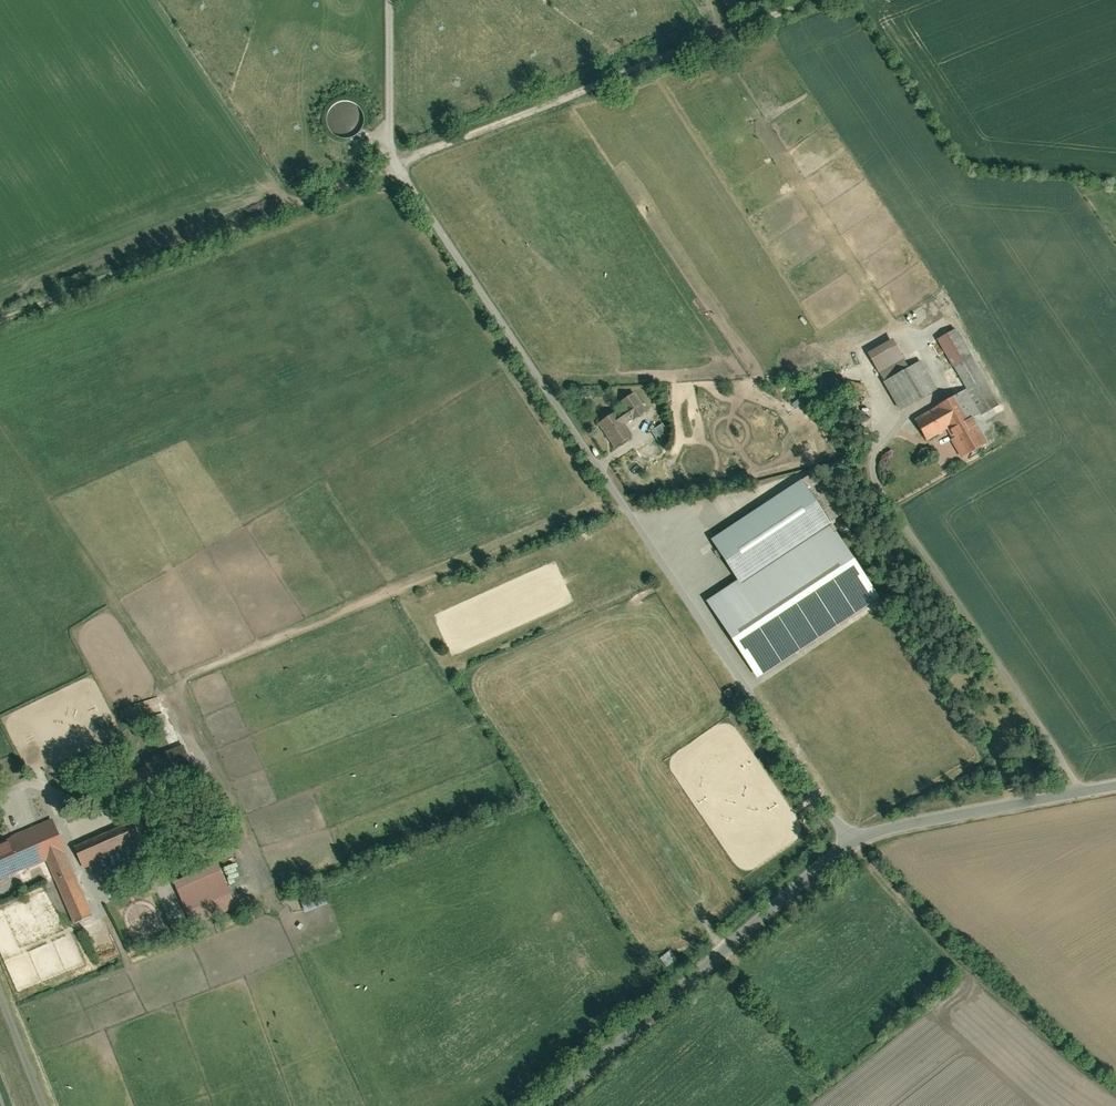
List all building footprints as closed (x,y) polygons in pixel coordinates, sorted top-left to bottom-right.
[(354,124),(355,103),(327,102),(326,132),(349,133),(349,124),(354,124)] [(1000,406),(953,331),(938,341),(984,416),(1000,406)] [(931,393),(916,365),(886,382),(901,409),(931,393)] [(611,413),(595,423),(613,450),(631,437),(625,427),(646,414),(632,393),(618,402),(622,409),(613,415),(611,413)] [(982,449),(951,398),(912,421),(925,443),(944,431),(962,461),(982,449)] [(661,423),(649,429),(658,445),(670,438),(661,423)] [(878,598),(800,482),(713,539),(742,582),(707,606),(756,679),(878,598)] [(188,762),(182,747),(150,760),(156,775),(188,762)] [(54,824),(0,846),(0,873),(3,879),(49,860),(75,921),(92,914),(54,824)] [(142,841),(135,825),(80,849),(87,865),(142,841)] [(175,883),(193,926),(234,908),(216,865),(175,883)] [(296,893),(301,907),(291,910),(292,914),(326,903),(320,885),(296,893)] [(665,965),(674,959),(668,950),(659,957),(665,965)]
